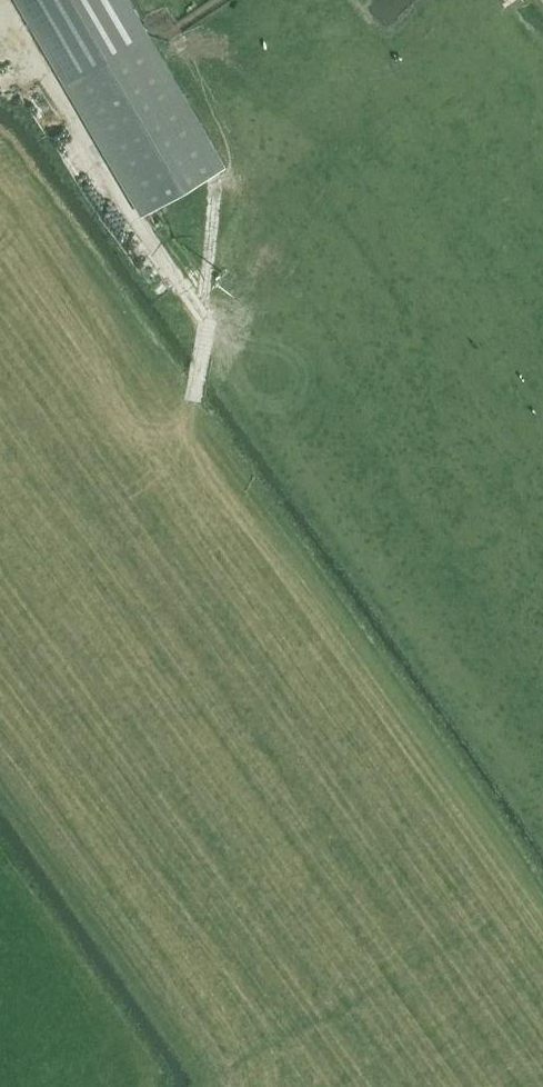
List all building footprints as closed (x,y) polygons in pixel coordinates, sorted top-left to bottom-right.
[(145,214),(226,167),(128,0),(19,0),(145,214)]
